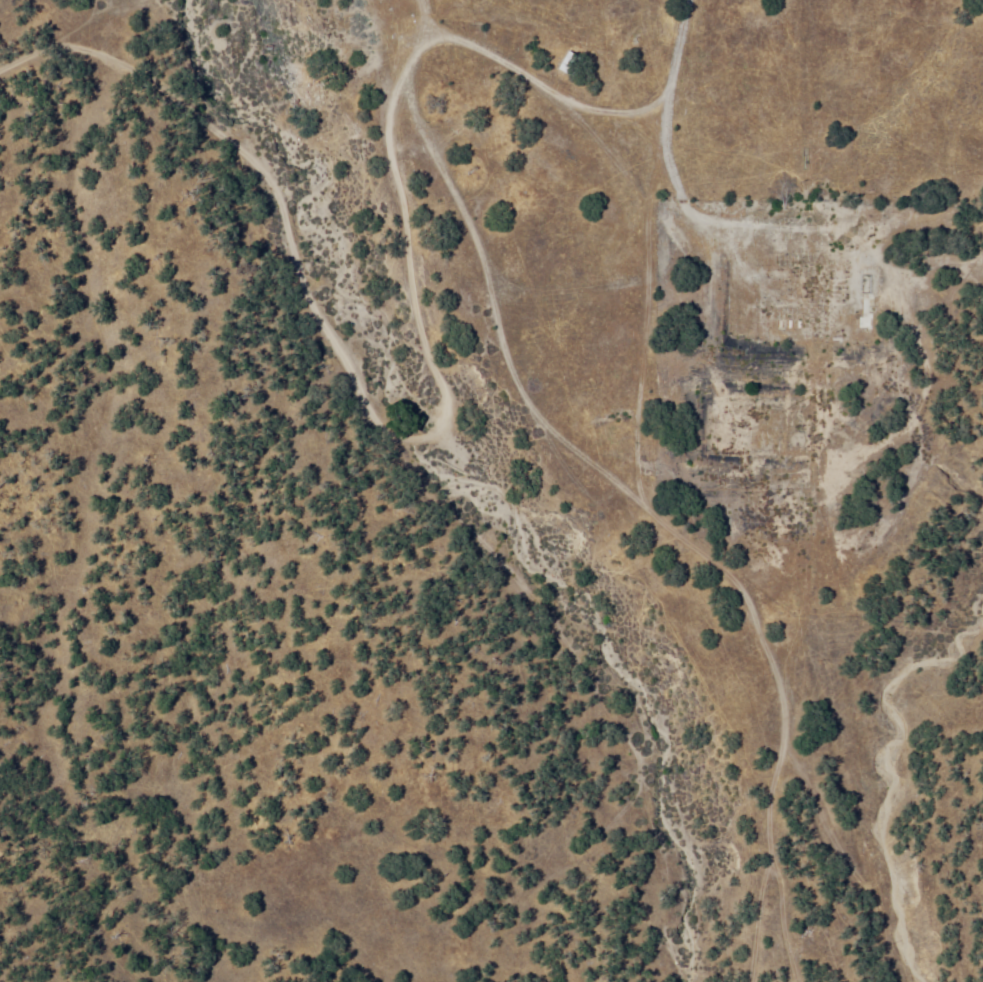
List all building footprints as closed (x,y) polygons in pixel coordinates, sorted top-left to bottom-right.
[(568,49),(578,54),(569,72),(558,67),(568,49)] [(872,314),(857,314),(857,331),(872,331),(872,314)]
